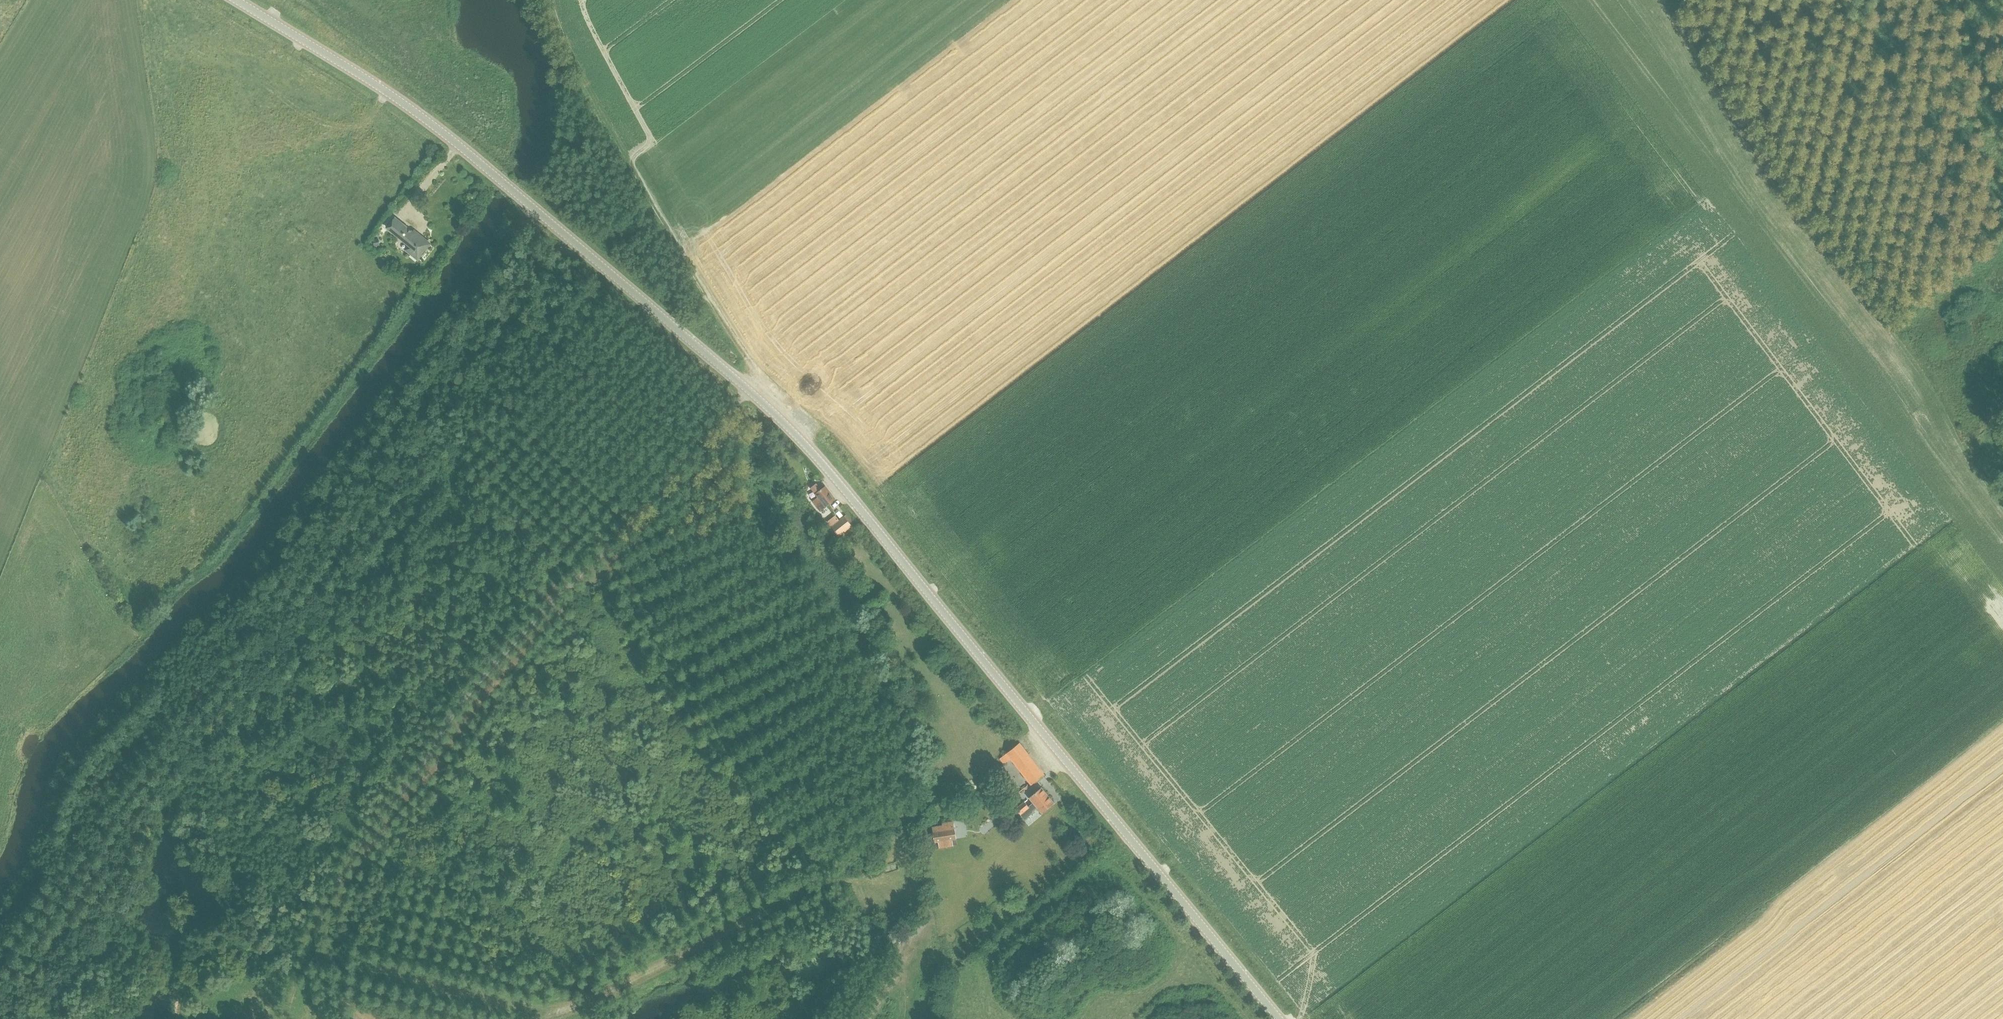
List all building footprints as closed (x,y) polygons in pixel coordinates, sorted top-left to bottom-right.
[(417,236),(395,218),(387,228),(414,250),(411,254),(418,259),(430,244),(418,234),(417,236)] [(811,488),(816,493),(815,494),(818,497),(813,501),(820,511),(835,499),(825,486),(820,490),(816,484),(811,488)] [(839,520),(835,515),(828,521),(839,536),(851,526),(844,516),(839,520)] [(1044,775),(1018,743),(999,759),(1003,765),(1011,759),(1032,785),(1044,775)] [(956,793),(959,797),(962,800),(978,788),(972,780),(956,793)] [(1029,807),(1020,815),(1024,819),(1032,812),(1031,811),(1036,807),(1042,813),(1054,803),(1041,787),(1029,798),(1033,803),(1029,807)] [(1024,801),(1015,809),(1020,815),(1029,807),(1024,801)] [(956,838),(954,824),(951,821),(942,823),(942,825),(932,826),(934,841),(956,838)]
